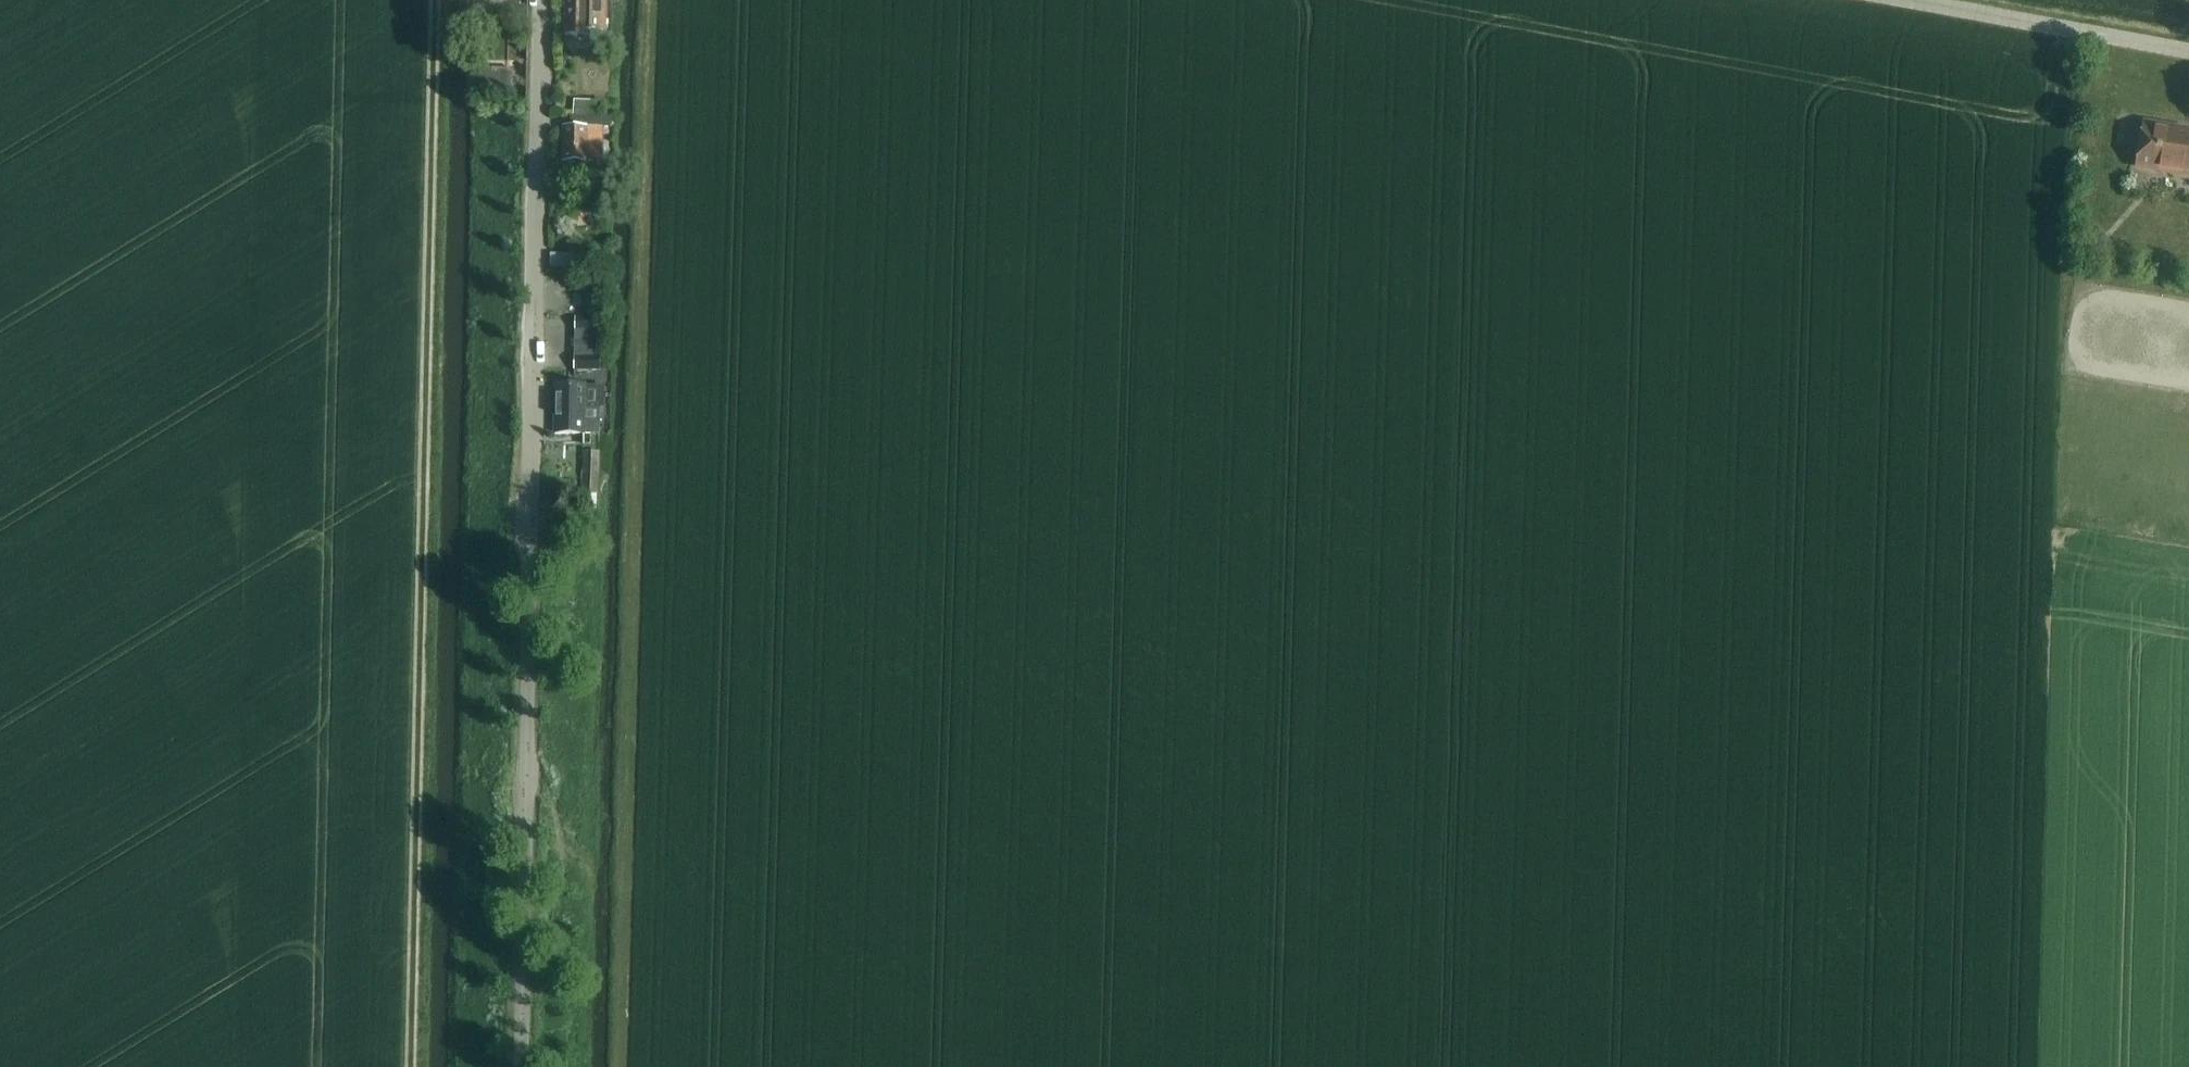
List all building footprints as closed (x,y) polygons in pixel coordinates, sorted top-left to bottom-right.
[(589,30),(605,30),(606,0),(565,0),(564,34),(589,34),(589,30)] [(512,91),(513,68),(473,67),(472,90),(512,91)] [(574,114),(603,114),(603,100),(574,100),(574,114)] [(602,163),(602,131),(602,126),(610,126),(610,121),(586,121),(586,127),(562,126),(562,162),(602,163)] [(2188,172),(2188,133),(2185,133),(2185,134),(2175,133),(2176,127),(2152,123),(2143,122),(2136,164),(2188,172)] [(590,188),(605,189),(605,174),(591,174),(590,188)] [(2094,232),(2085,241),(2096,252),(2105,244),(2094,232)] [(552,252),(551,265),(576,266),(577,254),(552,252)] [(575,315),(575,329),(600,330),(601,315),(575,315)] [(574,356),(600,356),(600,330),(575,329),(574,356)] [(600,369),(600,356),(574,356),(574,369),(600,369)] [(556,383),(555,432),(584,432),(585,383),(556,383)] [(570,507),(594,508),(598,508),(598,494),(599,493),(600,450),(584,450),(583,493),(570,493),(570,507)]
